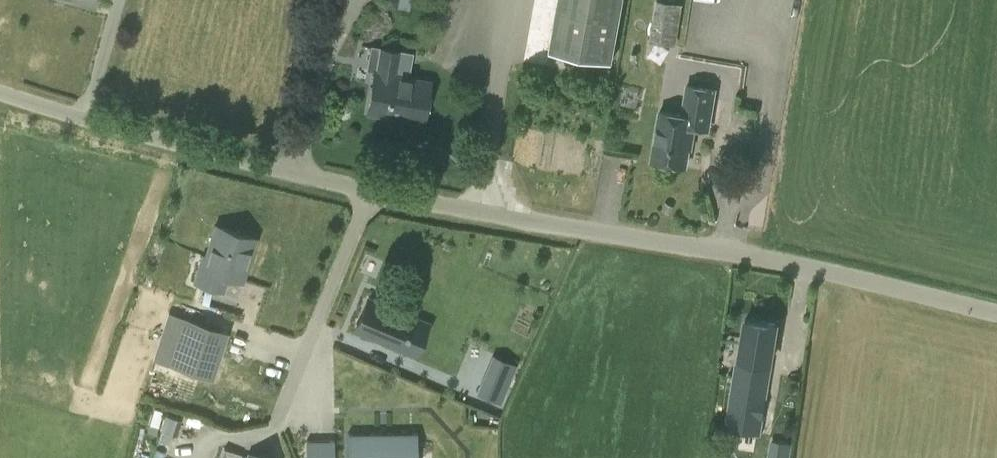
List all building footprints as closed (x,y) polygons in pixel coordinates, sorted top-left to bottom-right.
[(551,51),(613,62),(623,0),(560,0),(551,51)] [(676,45),(682,4),(655,0),(649,41),(676,45)] [(375,74),(368,112),(423,121),(429,83),(375,74)] [(692,126),(708,129),(715,89),(687,85),(682,114),(660,111),(652,160),(686,166),(692,126)] [(256,239),(215,225),(202,267),(198,267),(193,282),(224,293),(230,277),(242,281),(256,239)] [(356,328),(401,347),(414,318),(368,299),(356,328)] [(201,375),(216,327),(184,317),(169,365),(201,375)] [(746,319),(742,342),(753,344),(751,358),(737,356),(726,427),(760,433),(772,361),(769,361),(770,347),(773,347),(777,325),(746,319)] [(516,363),(494,354),(478,390),(500,399),(516,363)] [(163,423),(178,428),(181,419),(166,415),(163,423)] [(159,440),(168,443),(171,433),(162,430),(159,440)] [(347,433),(348,457),(417,457),(417,432),(347,433)] [(796,441),(774,437),(771,457),(793,457),(796,441)] [(334,441),(306,441),(307,457),(334,457),(334,441)]
